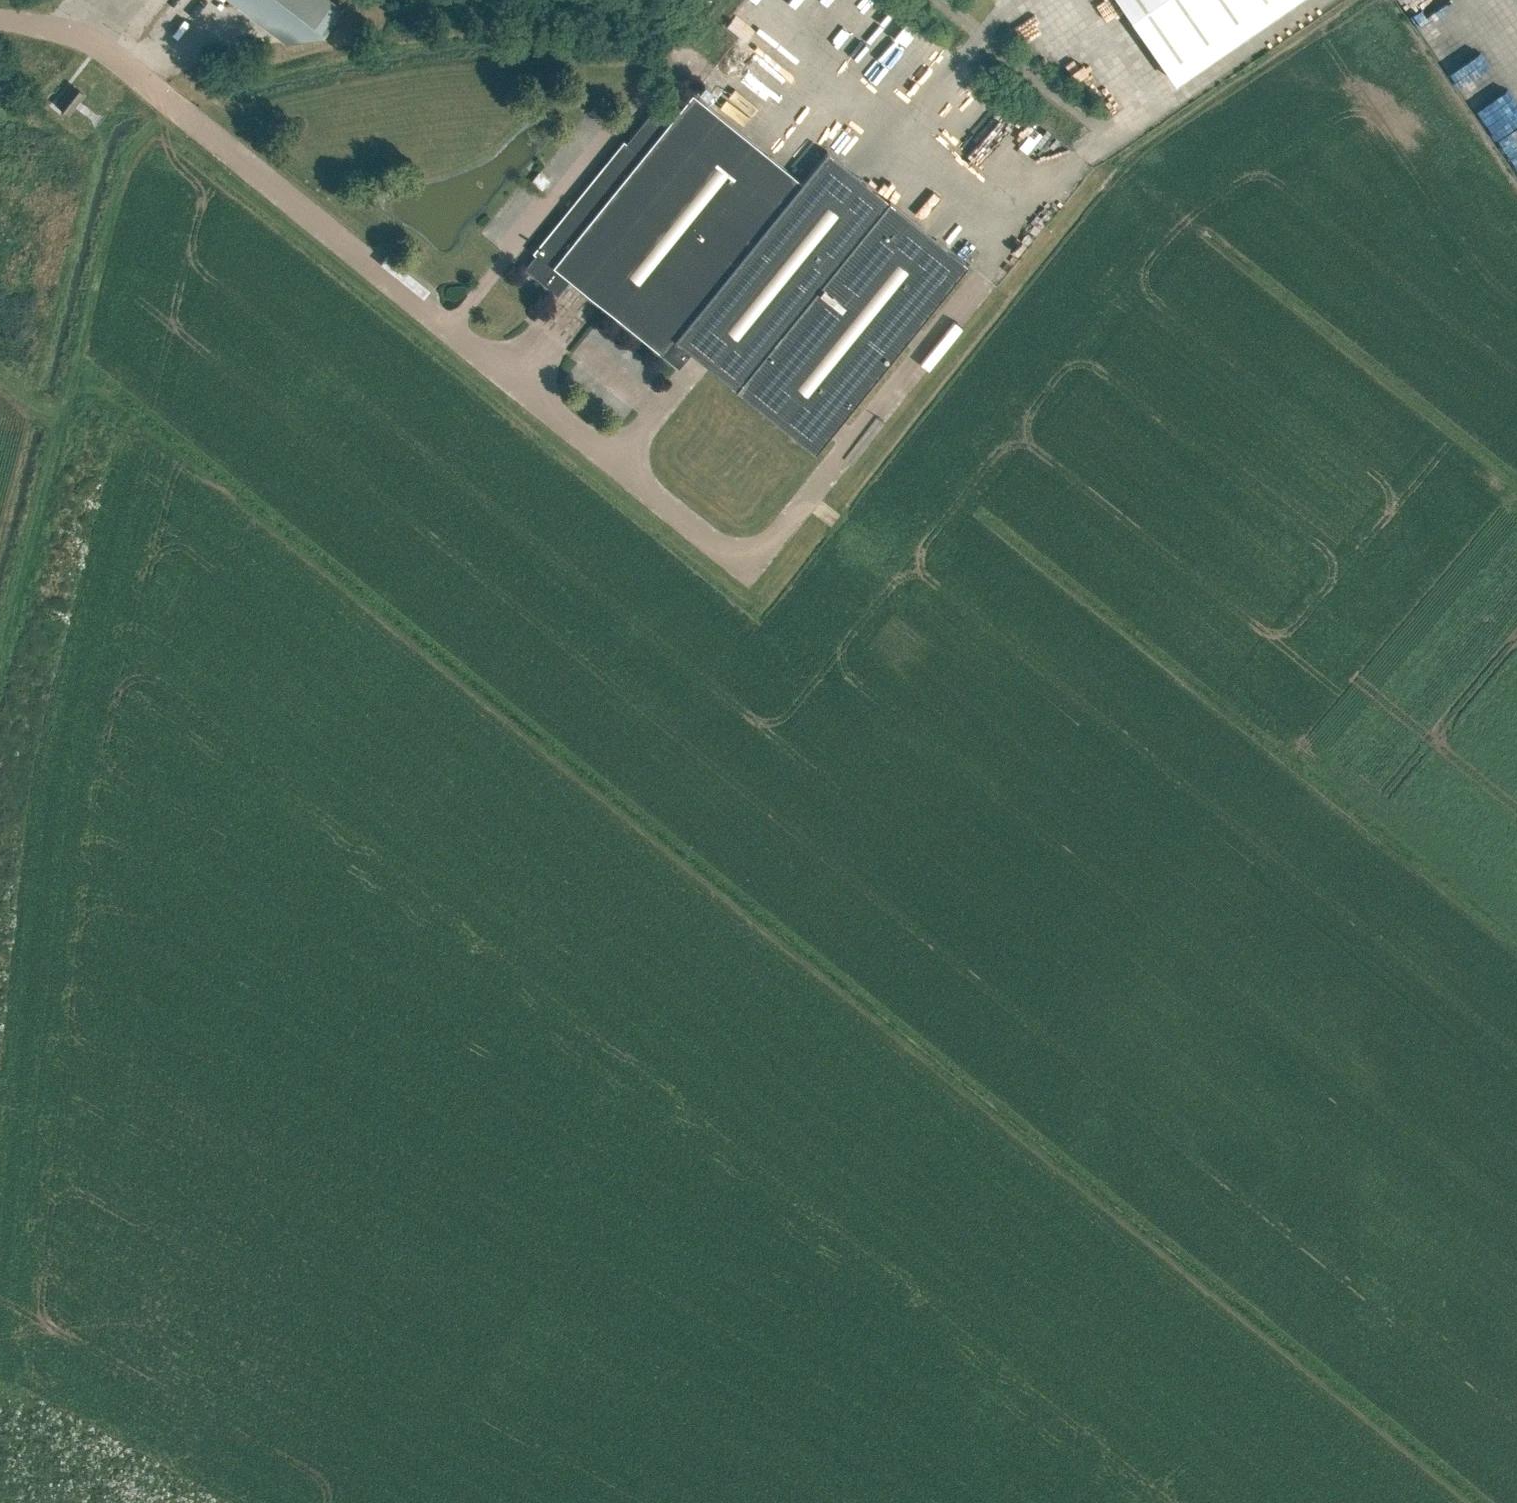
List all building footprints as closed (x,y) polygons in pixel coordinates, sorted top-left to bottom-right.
[(317,37),(340,6),(332,0),(229,0),(285,41),(317,37)] [(1175,80),(1290,0),(1119,0),(1175,80)] [(1515,84),(1487,34),(1465,47),(1467,50),(1453,58),(1507,152),(1516,146),(1516,83),(1515,84)] [(58,105),(68,113),(84,94),(73,85),(58,105)] [(692,93),(667,124),(651,111),(524,268),(557,295),(569,279),(678,368),(691,352),(815,453),(967,265),(826,151),(801,182),(692,93)]
